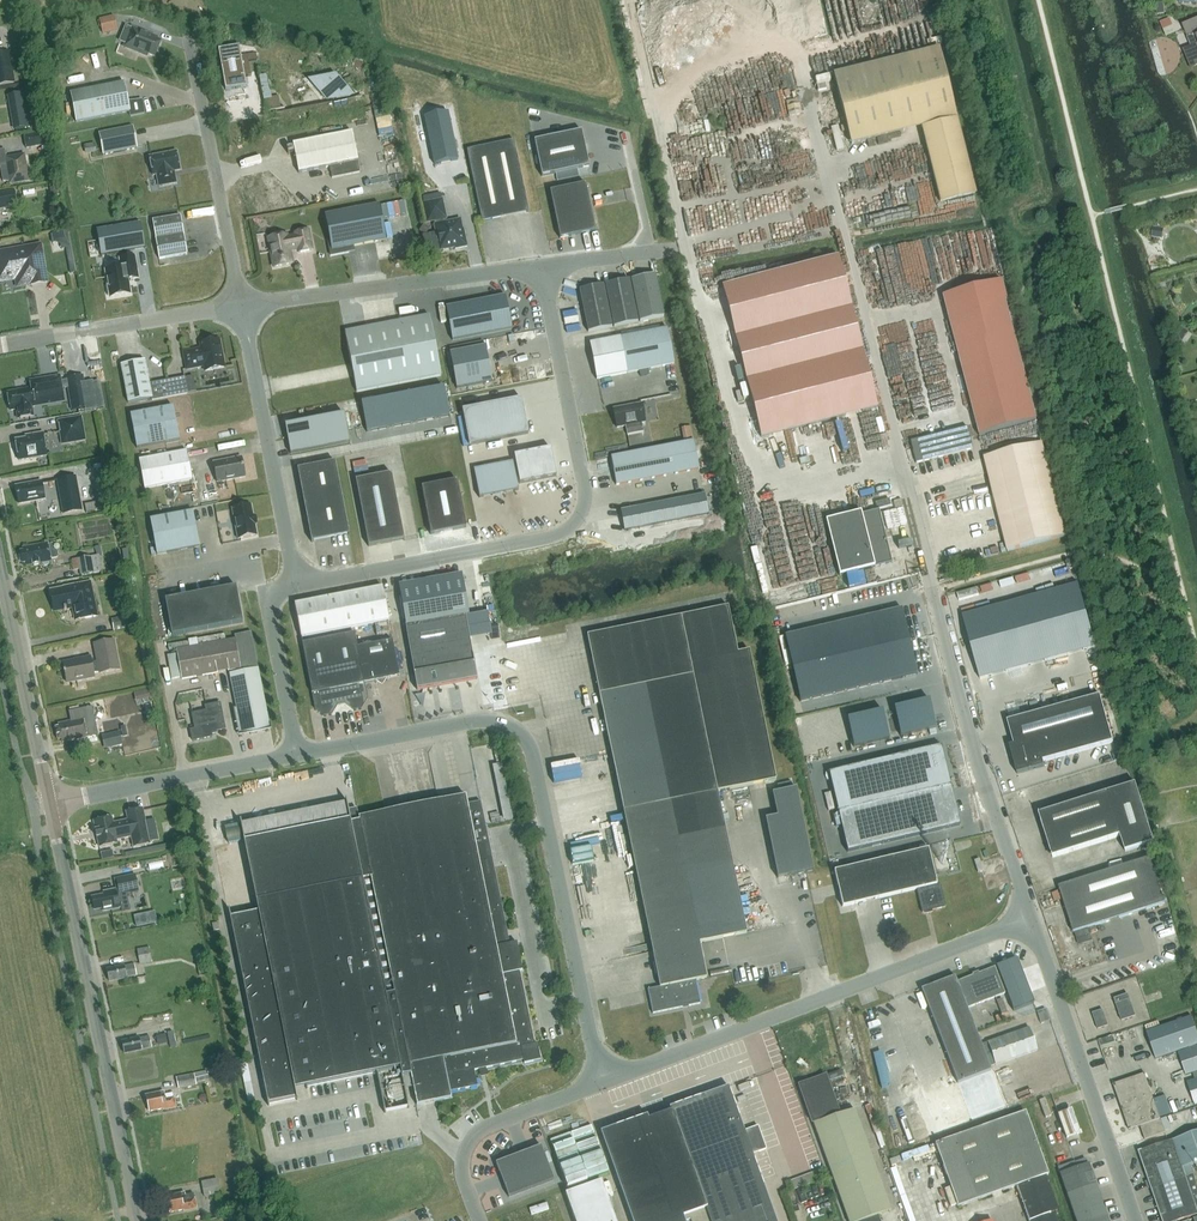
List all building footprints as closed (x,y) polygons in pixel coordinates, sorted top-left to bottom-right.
[(1165,14),(1163,3),(1156,4),(1157,15),(1165,14)] [(101,26),(116,23),(114,16),(99,19),(101,26)] [(1160,22),(1166,37),(1175,33),(1169,18),(1160,22)] [(1182,26),(1191,47),(1186,49),(1193,64),(1196,62),(1196,20),(1182,26)] [(125,44),(125,45),(141,51),(140,54),(147,57),(148,54),(155,57),(161,42),(154,39),(155,37),(132,27),(132,28),(125,26),(119,41),(125,44)] [(239,47),(218,50),(226,91),(247,87),(239,47)] [(833,74),(851,145),(921,128),(940,202),(975,193),(938,48),(833,74)] [(15,84),(10,51),(0,53),(0,86),(15,84)] [(335,74),(308,80),(327,101),(354,95),(335,74)] [(142,99),(128,101),(125,83),(70,93),(76,123),(130,112),(131,115),(144,113),(142,99)] [(456,150),(443,91),(420,96),(430,143),(423,144),(426,159),(441,156),(440,153),(456,150)] [(26,92),(7,95),(13,130),(32,127),(26,92)] [(802,113),(798,99),(786,102),(789,116),(802,113)] [(99,133),(103,155),(137,148),(133,126),(99,133)] [(589,167),(581,131),(534,141),(542,177),(589,167)] [(43,133),(24,136),(26,149),(46,145),(43,133)] [(352,133),(293,145),(299,173),(330,167),(332,179),(360,173),(358,161),(352,133)] [(529,212),(514,140),(467,150),(482,222),(529,212)] [(95,143),(84,145),(86,154),(97,152),(95,143)] [(7,165),(10,185),(29,181),(24,155),(6,158),(5,149),(0,150),(0,167),(7,165)] [(174,172),(180,171),(177,152),(149,157),(153,176),(160,174),(162,186),(177,183),(174,172)] [(560,239),(595,231),(585,184),(550,191),(560,239)] [(17,206),(14,191),(0,193),(0,209),(17,206)] [(468,247),(465,237),(463,237),(460,221),(443,224),(442,219),(446,219),(442,201),(424,205),(428,223),(434,221),(435,226),(440,251),(455,248),(455,250),(468,247)] [(325,215),(330,242),(328,242),(331,256),(349,252),(348,247),(386,240),(379,205),(325,215)] [(181,216),(153,220),(159,259),(187,254),(181,216)] [(139,223),(96,231),(100,255),(143,248),(139,223)] [(1153,227),(1152,237),(1162,239),(1164,229),(1153,227)] [(274,268),(292,264),(289,249),(298,248),(299,253),(312,250),(308,231),(295,233),(295,236),(287,238),(287,235),(268,239),(274,268)] [(0,254),(0,278),(3,278),(5,279),(18,277),(19,281),(21,282),(21,285),(44,281),(44,278),(45,276),(40,246),(14,250),(14,252),(0,254)] [(121,267),(105,270),(108,286),(106,286),(107,295),(110,295),(110,297),(130,294),(128,280),(138,278),(134,256),(120,259),(121,267)] [(722,286),(761,438),(877,408),(839,256),(722,286)] [(631,279),(640,322),(664,317),(655,274),(631,279)] [(605,284),(614,327),(638,322),(629,280),(605,284)] [(943,296),(978,435),(1037,421),(1002,281),(943,296)] [(579,290),(588,332),(612,327),(603,285),(579,290)] [(500,298),(441,309),(447,341),(506,330),(500,298)] [(429,315),(345,332),(357,392),(441,376),(429,315)] [(1181,327),(1176,336),(1182,341),(1188,331),(1181,327)] [(620,338),(627,373),(674,364),(667,328),(620,338)] [(184,352),(187,370),(204,366),(205,371),(224,368),(219,340),(200,344),(201,349),(184,352)] [(485,346),(450,353),(457,389),(492,382),(485,346)] [(121,365),(128,402),(152,398),(145,361),(121,365)] [(31,389),(7,393),(10,411),(15,410),(17,420),(34,417),(33,407),(35,407),(34,398),(54,395),(56,401),(64,400),(63,392),(70,391),(74,414),(88,411),(83,381),(68,383),(69,385),(62,386),(60,376),(30,381),(31,389)] [(188,394),(185,377),(167,380),(170,397),(188,394)] [(102,381),(92,383),(97,408),(106,406),(102,381)] [(444,388),(432,390),(437,418),(449,416),(444,388)] [(432,390),(420,392),(426,420),(437,418),(432,390)] [(420,392),(408,394),(414,423),(426,420),(420,392)] [(408,394),(396,397),(402,425),(414,423),(408,394)] [(396,397),(385,399),(390,427),(402,425),(396,397)] [(385,399),(373,401),(378,430),(390,427),(385,399)] [(469,446),(528,434),(521,399),(462,410),(469,446)] [(373,401),(361,404),(367,432),(378,430),(373,401)] [(646,423),(642,403),(612,409),(616,428),(626,427),(627,435),(643,432),(642,424),(646,423)] [(173,407),(130,415),(137,448),(179,440),(173,407)] [(290,454),(349,442),(344,414),(285,426),(290,454)] [(82,416),(58,420),(62,445),(86,441),(82,416)] [(681,427),(683,438),(693,436),(690,425),(681,427)] [(916,463),(973,449),(967,427),(910,441),(916,463)] [(19,461),(47,456),(43,433),(30,435),(30,438),(15,441),(19,461)] [(611,457),(616,485),(699,469),(693,441),(611,457)] [(984,459),(1007,552),(1066,537),(1042,444),(984,459)] [(544,479),(556,477),(550,448),(538,451),(544,479)] [(192,479),(187,451),(139,460),(145,488),(192,479)] [(532,482),(544,479),(538,451),(526,453),(532,482)] [(519,484),(532,482),(526,453),(514,456),(519,484)] [(217,483),(245,477),(241,457),(213,463),(217,483)] [(311,543),(349,535),(335,462),(297,469),(311,543)] [(513,462),(474,470),(479,498),(518,491),(513,462)] [(407,538),(394,472),(358,479),(371,545),(407,538)] [(76,476),(57,479),(63,514),(83,510),(76,476)] [(457,480),(421,487),(430,535),(466,528),(457,480)] [(15,486),(19,504),(45,499),(41,482),(15,486)] [(966,496),(943,501),(944,508),(968,503),(966,496)] [(94,503),(85,505),(86,512),(96,510),(94,503)] [(255,516),(253,516),(251,505),(232,509),(238,539),(257,536),(254,524),(257,524),(255,516)] [(706,508),(624,524),(628,543),(710,527),(706,508)] [(861,512),(825,521),(839,576),(892,563),(879,510),(862,514),(861,512)] [(157,555),(200,547),(193,511),(150,519),(157,555)] [(587,550),(616,543),(615,538),(586,544),(587,550)] [(48,545),(48,543),(23,548),(24,551),(20,552),(22,563),(26,563),(26,566),(42,563),(43,565),(45,566),(49,565),(50,564),(50,561),(51,561),(51,559),(56,558),(58,556),(57,551),(55,550),(53,550),(52,544),(48,545)] [(95,555),(72,559),(74,571),(80,570),(81,576),(102,572),(99,556),(101,555),(100,546),(94,547),(95,555)] [(400,587),(399,587),(406,626),(465,615),(465,616),(469,615),(462,576),(461,576),(461,579),(401,590),(400,587)] [(50,591),(54,612),(73,608),(75,621),(98,616),(91,582),(69,586),(69,587),(50,591)] [(980,679),(1095,646),(1078,584),(962,616),(980,679)] [(236,587),(165,600),(172,636),(243,622),(236,587)] [(383,587),(294,604),(301,638),(389,621),(383,587)] [(587,636),(660,987),(647,990),(652,1014),(700,1004),(695,980),(707,978),(699,943),(746,933),(717,792),(776,780),(749,651),(737,653),(728,607),(587,636)] [(902,609),(878,614),(882,631),(906,625),(902,609)] [(878,614),(867,617),(874,650),(886,647),(882,631),(878,614)] [(134,615),(112,619),(114,631),(136,627),(134,615)] [(406,626),(414,673),(474,663),(465,616),(465,615),(406,626)] [(867,617),(855,620),(863,652),(874,650),(867,617)] [(855,620),(843,623),(851,655),(863,652),(855,620)] [(843,623),(832,625),(839,658),(851,655),(843,623)] [(832,625),(820,628),(828,661),(839,658),(832,625)] [(906,625),(882,631),(886,647),(909,642),(906,625)] [(820,628),(808,631),(816,663),(828,661),(820,628)] [(808,631),(797,633),(804,666),(816,663),(808,631)] [(177,654),(167,656),(171,679),(182,677),(182,680),(241,669),(241,671),(229,673),(241,733),(270,727),(259,667),(251,632),(234,635),(235,639),(190,647),(176,650),(177,654)] [(364,683),(399,676),(392,641),(357,647),(354,633),(302,643),(315,709),(323,716),(331,714),(337,705),(345,703),(353,710),(361,708),(367,699),(364,683)] [(797,633),(785,636),(793,669),(804,666),(797,633)] [(90,657),(78,660),(78,661),(63,664),(66,683),(94,677),(93,673),(100,672),(100,674),(119,670),(113,641),(94,644),(98,662),(91,663),(90,657)] [(886,647),(874,650),(882,682),(917,674),(909,642),(886,647)] [(874,650),(863,652),(870,685),(882,682),(874,650)] [(863,652),(851,655),(859,688),(870,685),(863,652)] [(851,655),(839,658),(847,691),(859,688),(851,655)] [(839,658),(828,661),(835,693),(847,691),(839,658)] [(828,661),(816,663),(824,696),(835,693),(828,661)] [(816,663),(804,666),(812,699),(824,696),(816,663)] [(804,666),(793,669),(800,701),(812,699),(804,666)] [(148,691),(134,694),(136,700),(150,697),(148,691)] [(1109,692),(1004,722),(1011,746),(1006,747),(1014,775),(1042,767),(1040,762),(1122,739),(1109,692)] [(929,699),(894,708),(900,736),(936,728),(929,699)] [(225,730),(220,704),(205,706),(206,711),(192,714),(195,729),(190,730),(192,741),(212,737),(211,733),(225,730)] [(883,710),(847,719),(854,747),(889,739),(883,710)] [(58,727),(55,728),(57,740),(61,740),(62,743),(87,737),(83,719),(58,724),(57,724),(58,727)] [(106,747),(122,744),(120,732),(103,735),(106,747)] [(941,746),(829,773),(848,852),(960,826),(941,746)] [(498,820),(508,820),(503,764),(494,765),(498,820)] [(1135,784),(1039,815),(1052,858),(1120,836),(1125,852),(1154,843),(1135,784)] [(814,871),(796,788),(772,793),(777,816),(765,819),(778,878),(814,871)] [(467,805),(466,796),(358,818),(356,809),(348,811),(346,800),(344,800),(348,820),(244,841),(240,821),(239,821),(257,912),(230,917),(228,908),(227,909),(268,1107),(268,1106),(268,1104),(295,1098),(296,1101),(297,1101),(294,1089),(305,1086),(306,1089),(307,1089),(306,1086),(376,1072),(400,1067),(405,1089),(413,1088),(417,1105),(451,1098),(450,1092),(477,1086),(474,1070),(523,1060),(524,1064),(541,1060),(537,1044),(534,1044),(519,972),(522,971),(517,943),(510,944),(481,802),(467,805)] [(111,818),(94,822),(96,831),(95,831),(96,838),(97,838),(99,847),(117,844),(116,840),(131,837),(133,848),(150,844),(142,809),(126,812),(128,821),(113,824),(111,818)] [(225,827),(228,844),(242,841),(239,824),(225,827)] [(940,883),(937,884),(928,849),(834,871),(842,907),(917,889),(922,913),(945,907),(940,883)] [(112,850),(100,851),(101,859),(113,858),(112,850)] [(1151,858),(1059,887),(1074,932),(1165,903),(1151,858)] [(147,894),(143,873),(135,875),(140,896),(147,894)] [(117,896),(138,892),(135,875),(113,879),(115,890),(103,892),(104,895),(91,898),(94,910),(102,908),(103,912),(120,908),(117,896)] [(152,963),(149,947),(137,949),(140,965),(152,963)] [(199,976),(206,975),(202,951),(194,952),(199,976)] [(1016,959),(996,966),(1013,1011),(1033,1003),(1016,959)] [(134,965),(129,966),(124,967),(107,970),(109,982),(126,978),(137,975),(134,965)] [(995,967),(957,982),(967,1008),(1005,994),(995,967)] [(967,1008),(957,982),(955,976),(921,989),(957,1083),(991,1070),(990,1067),(991,1067),(983,1044),(981,1045),(967,1008)] [(1115,999),(1122,1021),(1136,1017),(1128,994),(1115,999)] [(1037,1012),(1041,1024),(1050,1021),(1046,1009),(1037,1012)] [(1093,1013),(1098,1029),(1108,1026),(1103,1010),(1093,1013)] [(555,1015),(543,1016),(545,1033),(557,1032),(555,1015)] [(1156,1059),(1178,1052),(1196,1045),(1196,1031),(1192,1016),(1147,1031),(1156,1059)] [(1029,1027),(1024,1029),(995,1039),(983,1044),(991,1067),(1003,1062),(1037,1050),(1029,1027)] [(155,1033),(157,1044),(172,1041),(171,1031),(155,1033)] [(142,1050),(151,1048),(149,1037),(139,1039),(139,1038),(121,1042),(124,1054),(142,1050)] [(1187,1076),(1196,1073),(1196,1045),(1178,1052),(1187,1076)] [(880,1086),(889,1084),(880,1050),(871,1052),(880,1086)] [(828,1080),(843,1075),(840,1069),(826,1074),(828,1080)] [(207,1071),(176,1078),(178,1089),(197,1085),(196,1083),(209,1080),(207,1071)] [(1165,1132),(1171,1129),(1167,1118),(1161,1120),(1145,1074),(1113,1085),(1119,1099),(1129,1130),(1140,1126),(1145,1140),(1165,1132)] [(255,1100),(251,1081),(244,1083),(248,1102),(255,1100)] [(765,1190),(761,1179),(758,1172),(757,1169),(755,1161),(752,1156),(752,1154),(766,1149),(758,1126),(744,1131),(741,1121),(728,1086),(669,1108),(671,1111),(648,1119),(647,1116),(603,1132),(601,1133),(632,1220),(686,1220),(690,1220),(691,1220),(776,1220),(765,1190)] [(1173,1111),(1195,1104),(1191,1090),(1169,1097),(1173,1111)] [(164,1094),(164,1092),(145,1096),(148,1112),(163,1109),(163,1110),(175,1108),(173,1098),(172,1093),(164,1094)] [(878,1215),(890,1210),(854,1109),(813,1124),(848,1220),(880,1220),(878,1215)] [(1071,1110),(1058,1114),(1067,1138),(1079,1133),(1071,1110)] [(1043,1176),(1048,1174),(1025,1112),(936,1145),(959,1206),(1016,1186),(1029,1220),(1055,1220),(1052,1212),(1057,1211),(1043,1176)] [(1160,1145),(1141,1152),(1164,1220),(1178,1220),(1196,1214),(1196,1182),(1191,1165),(1196,1163),(1196,1132),(1173,1141),(1160,1145)] [(541,1146),(496,1163),(509,1197),(554,1180),(541,1146)] [(1059,1168),(1077,1220),(1108,1220),(1089,1163),(1087,1164),(1085,1159),(1059,1168)] [(819,1180),(816,1171),(790,1181),(793,1190),(819,1180)] [(218,1179),(201,1182),(204,1196),(220,1194),(218,1179)] [(565,1194),(575,1220),(616,1220),(601,1181),(565,1194)] [(184,1211),(196,1209),(193,1194),(185,1196),(184,1193),(166,1197),(169,1213),(183,1210),(184,1211)]
